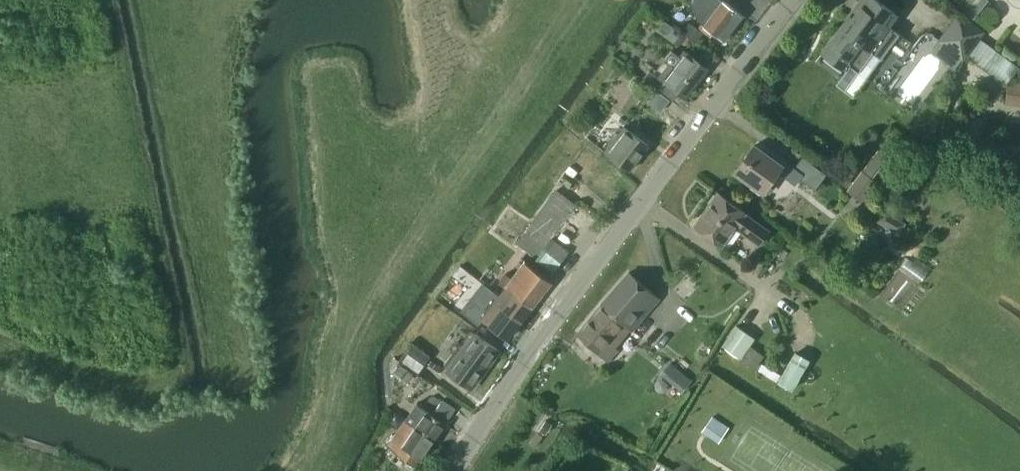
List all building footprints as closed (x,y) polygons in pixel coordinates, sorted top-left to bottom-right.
[(745,17),(721,0),(693,0),(691,3),(697,20),(726,42),(745,17)] [(898,33),(889,27),(890,26),(888,24),(896,14),(892,11),(893,10),(880,0),(858,0),(820,51),(843,68),(844,66),(847,68),(850,65),(858,71),(879,42),(887,48),(898,33)] [(962,57),(982,31),(958,14),(939,40),(962,57)] [(663,20),(656,31),(677,45),(684,35),(663,20)] [(689,23),(682,32),(695,42),(702,33),(689,23)] [(650,69),(643,79),(659,91),(673,101),(678,94),(686,100),(710,67),(687,51),(683,48),(678,55),(670,49),(663,58),(669,62),(659,76),(650,69)] [(1009,83),(1007,102),(1019,103),(1019,85),(1009,83)] [(672,102),(659,91),(654,88),(648,96),(666,109),(672,102)] [(624,126),(605,151),(629,170),(649,145),(624,126)] [(763,195),(785,165),(754,142),(732,171),(763,195)] [(815,189),(826,174),(802,156),(791,172),(815,189)] [(520,238),(517,242),(553,270),(568,251),(552,239),(577,204),(557,189),(533,220),(514,205),(500,224),(520,238)] [(768,229),(745,212),(717,192),(694,224),(721,244),(735,226),(758,244),(768,229)] [(504,309),(520,322),(552,282),(523,260),(504,284),(506,285),(498,294),(509,302),(504,309)] [(632,331),(660,298),(628,270),(600,303),(576,333),(608,361),(619,349),(616,347),(630,329),(632,331)] [(508,339),(520,322),(504,309),(509,302),(498,294),(481,317),(508,339)] [(737,326),(722,346),(740,359),(754,339),(737,326)] [(473,389),(500,351),(473,332),(446,370),(473,389)] [(410,343),(399,359),(418,372),(429,356),(410,343)] [(751,346),(741,359),(754,369),(763,356),(751,346)] [(794,352),(778,382),(792,390),(808,360),(794,352)] [(670,361),(659,373),(680,391),(690,380),(670,361)] [(762,363),(758,370),(777,381),(780,375),(762,363)] [(417,403),(406,420),(436,440),(457,409),(443,400),(442,402),(434,396),(430,397),(423,407),(417,403)] [(713,417),(703,432),(718,442),(729,427),(713,417)] [(417,468),(436,440),(406,420),(387,446),(417,468)]
